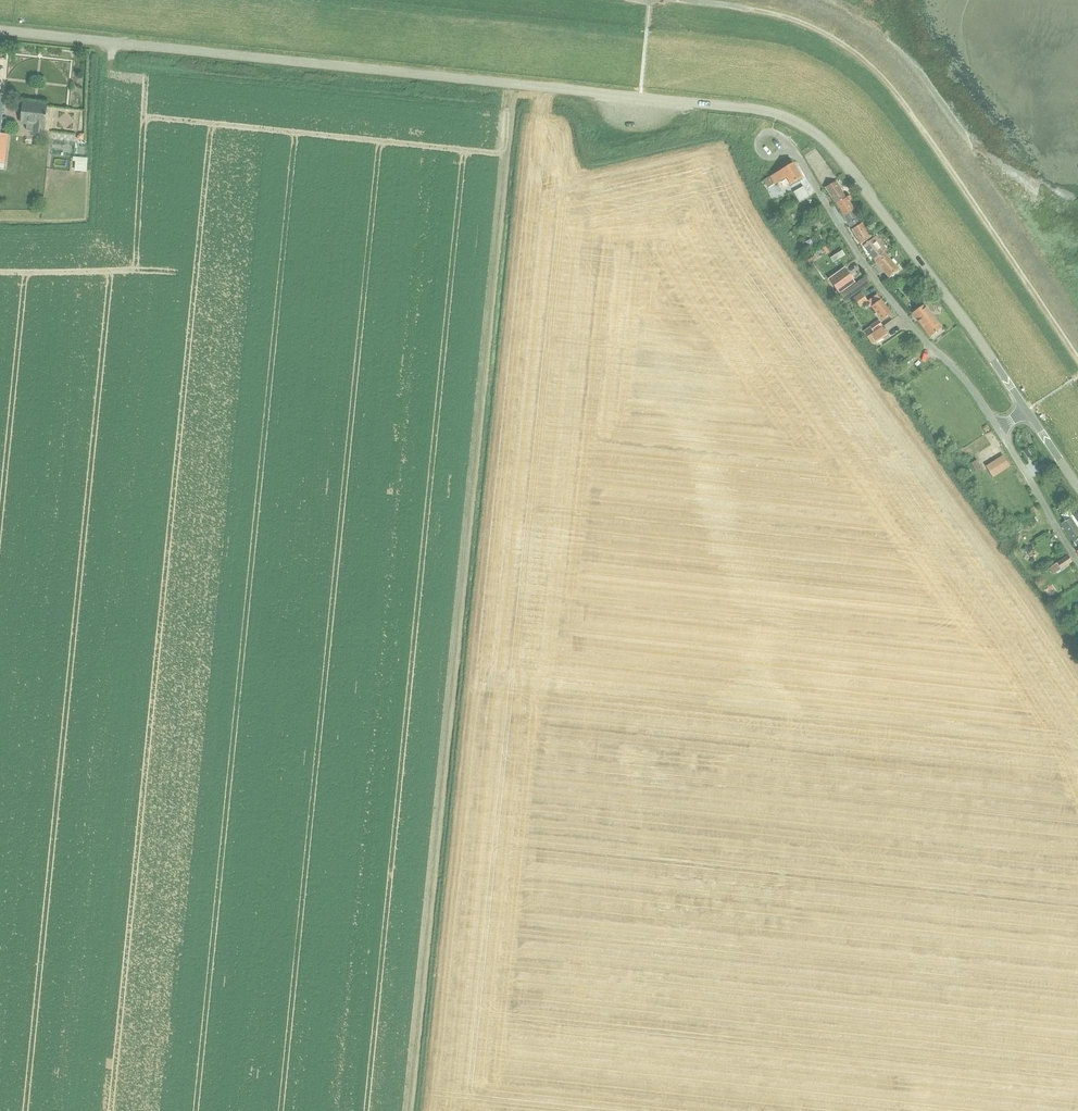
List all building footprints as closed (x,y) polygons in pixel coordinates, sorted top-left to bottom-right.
[(24,103),(21,123),(27,124),(26,130),(35,131),(34,134),(35,134),(37,136),(41,136),(43,135),(44,135),(45,126),(47,106),(24,103)] [(67,110),(68,124),(86,124),(85,109),(67,110)] [(74,156),(73,160),(75,160),(74,170),(86,171),(87,171),(88,157),(86,157),(74,156)] [(794,163),(766,179),(771,187),(787,178),(791,185),(802,178),(794,163)] [(837,203),(846,198),(836,182),(826,188),(836,203),(837,203)] [(804,186),(794,192),(800,202),(806,199),(810,196),(804,186)] [(846,198),(837,203),(844,216),(854,209),(849,201),(852,199),(850,196),(846,198)] [(863,223),(854,209),(844,216),(852,230),(861,245),(871,237),(863,223)] [(813,232),(822,226),(816,217),(807,223),(813,232)] [(884,252),(887,249),(876,236),(864,246),(874,260),(884,252)] [(884,252),(874,260),(889,278),(899,270),(884,253),(888,250),(887,249),(884,252)] [(833,277),(829,279),(840,293),(843,291),(855,282),(851,277),(849,274),(845,268),(833,277)] [(856,282),(839,295),(844,302),(861,289),(856,282)] [(861,292),(853,299),(861,309),(870,303),(872,306),(869,308),(874,314),(877,312),(882,320),(891,313),(884,303),(877,294),(876,294),(868,300),(861,292)] [(931,337),(941,329),(924,306),(914,313),(931,337)] [(898,328),(905,322),(900,317),(893,323),(898,328)] [(866,330),(863,332),(867,337),(869,335),(882,325),(879,321),(866,330)] [(887,334),(882,327),(867,337),(872,345),(887,334)] [(1032,455),(1026,448),(1023,451),(1028,458),(1032,455)] [(976,471),(981,467),(977,460),(971,463),(976,471)] [(1003,471),(1010,467),(1008,464),(1006,460),(1000,464),(995,467),(992,463),(990,464),(986,466),(993,477),(1003,471)] [(1044,513),(1031,521),(1034,527),(1047,518),(1044,513)] [(1062,524),(1074,543),(1077,540),(1077,529),(1071,518),(1062,524)] [(1068,555),(1050,568),(1054,574),(1072,562),(1068,555)]
